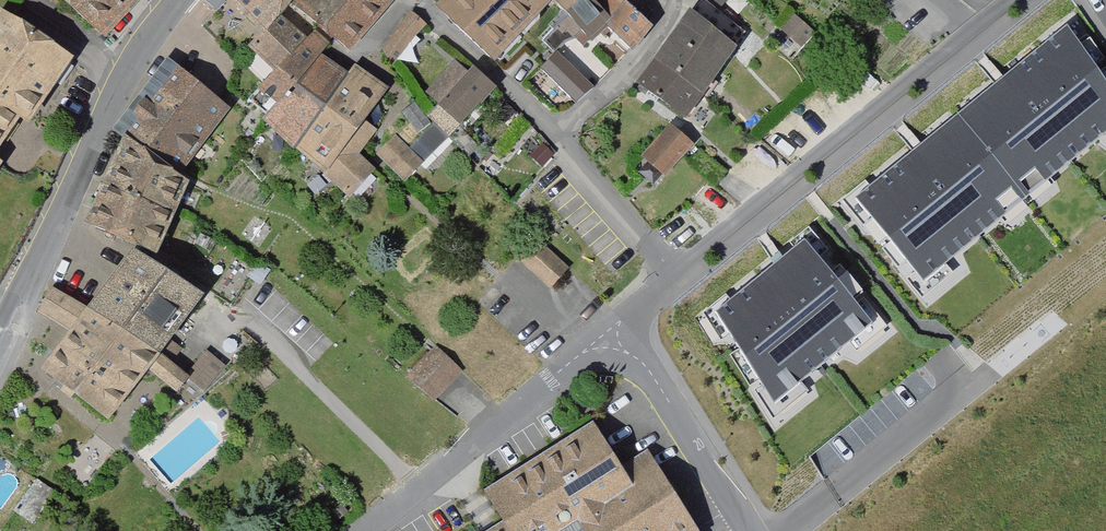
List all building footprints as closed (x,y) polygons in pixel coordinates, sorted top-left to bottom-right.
[(100,40),(137,0),(58,0),(100,40)] [(256,34),(242,51),(267,72),(246,100),(259,123),(345,201),(369,171),(355,153),(376,133),(356,122),(388,89),(354,66),(341,75),(316,53),(324,38),(343,50),(391,0),(224,0),(256,34)] [(630,0),(440,0),(434,6),(498,58),(535,27),(555,44),(574,31),(588,40),(602,29),(622,53),(653,29),(627,5),(630,0)] [(630,83),(683,122),(738,48),(686,9),(630,83)] [(407,12),(377,51),(387,66),(422,26),(407,12)] [(69,67),(0,19),(0,164),(69,67)] [(957,111),(1030,200),(1105,134),(1105,68),(1067,22),(999,77),(957,111)] [(95,196),(163,232),(205,156),(194,143),(241,77),(181,30),(95,196)] [(590,90),(554,57),(539,74),(573,107),(590,90)] [(471,68),(422,119),(448,143),(497,92),(471,68)] [(853,194),(925,280),(1030,200),(957,111),(853,194)] [(668,122),(636,156),(661,179),(693,144),(668,122)] [(372,154),(400,184),(423,160),(394,134),(372,154)] [(810,230),(701,318),(777,433),(889,338),(896,332),(810,230)] [(44,365),(119,418),(164,356),(193,376),(195,373),(169,354),(216,289),(136,231),(99,282),(72,262),(36,312),(66,334),(44,365)] [(570,269),(537,240),(517,263),(550,292),(570,269)] [(437,343),(401,378),(435,400),(464,368),(437,343)] [(489,530),(568,530),(573,529),(574,530),(696,530),(647,451),(617,462),(596,421),(513,470),(482,488),(496,527),(489,530)]
